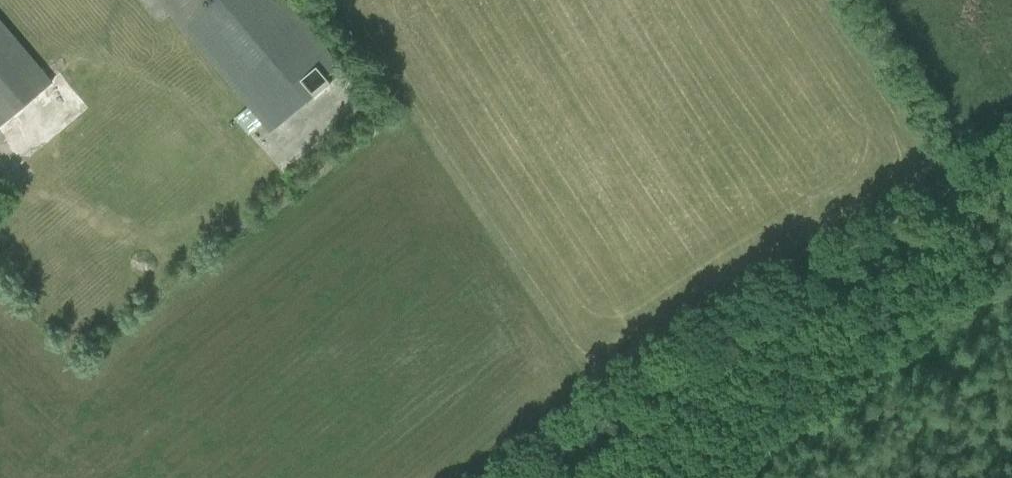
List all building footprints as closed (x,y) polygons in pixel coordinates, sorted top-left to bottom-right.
[(168,14),(177,24),(267,131),(339,70),(280,0),(157,0),(168,14)] [(51,82),(0,22),(0,125),(51,82)]
